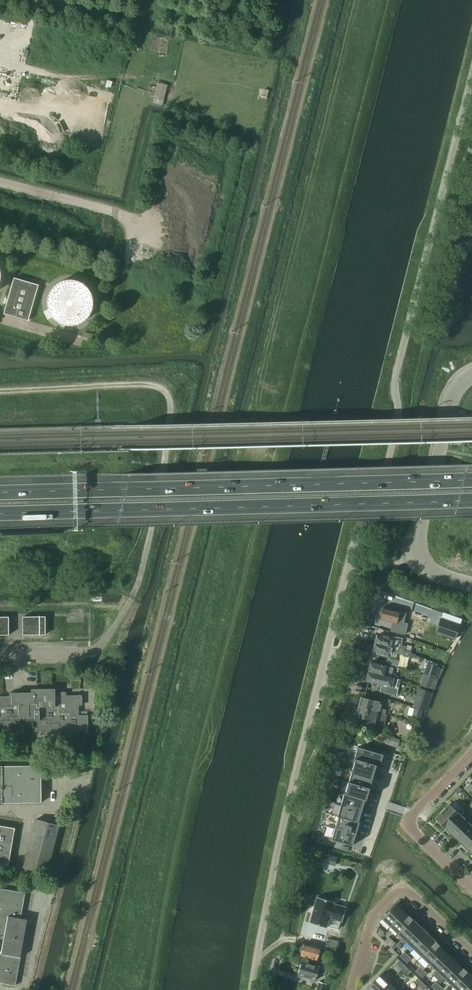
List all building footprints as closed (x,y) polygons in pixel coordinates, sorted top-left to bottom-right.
[(158,83),(154,98),(164,101),(168,85),(158,83)] [(4,314),(28,321),(38,285),(14,278),(4,314)] [(51,316),(52,317),(54,319),(55,320),(56,321),(57,322),(59,323),(63,325),(65,325),(69,326),(72,326),(76,325),(80,324),(82,322),(85,320),(88,317),(90,315),(91,313),(92,309),(93,307),(93,303),(93,300),(92,296),(91,293),(89,290),(87,288),(85,286),(84,284),(81,283),(77,281),(74,280),(72,280),(67,280),(64,281),(60,282),(58,283),(54,286),(52,289),(50,291),(48,295),(47,298),(47,301),(47,305),(48,309),(49,312),(51,316)] [(326,442),(330,443),(335,423),(331,422),(326,442)] [(307,514),(311,515),(322,473),(318,472),(307,514)] [(403,625),(406,612),(383,607),(380,619),(395,623),(393,633),(400,635),(402,625),(403,625)] [(419,613),(414,625),(427,631),(433,620),(419,613)] [(0,617),(0,635),(9,635),(9,617),(0,617)] [(45,635),(45,617),(23,617),(23,635),(45,635)] [(441,619),(436,632),(455,639),(460,625),(441,619)] [(380,636),(377,635),(375,643),(404,651),(404,650),(406,650),(407,645),(399,644),(400,639),(380,634),(380,636)] [(411,652),(404,651),(375,643),(373,651),(377,651),(376,653),(396,658),(397,653),(403,655),(410,657),(411,652)] [(386,664),(396,666),(398,661),(388,658),(386,664)] [(393,668),(370,662),(367,672),(391,677),(393,668)] [(435,677),(438,666),(427,663),(424,674),(435,677)] [(391,677),(367,672),(365,681),(398,689),(400,680),(391,677)] [(70,685),(70,673),(56,673),(57,685),(70,685)] [(424,675),(420,685),(431,689),(435,678),(424,675)] [(37,688),(36,688),(36,692),(8,692),(8,696),(0,696),(0,731),(11,731),(11,728),(23,727),(23,723),(21,723),(21,716),(34,716),(34,719),(37,719),(37,727),(34,727),(34,731),(46,731),(46,735),(58,734),(58,738),(73,737),(72,729),(84,729),(84,732),(88,732),(88,714),(78,714),(78,705),(82,705),(82,694),(65,695),(65,691),(57,691),(57,688),(37,688)] [(419,688),(413,707),(423,711),(430,692),(419,688)] [(381,703),(361,698),(358,707),(384,714),(385,710),(380,709),(381,703)] [(382,723),(384,714),(358,707),(356,717),(362,719),(361,725),(381,730),(382,723)] [(422,711),(414,709),(412,717),(421,718),(422,711)] [(400,740),(388,736),(386,742),(398,746),(400,740)] [(358,747),(354,759),(380,767),(380,766),(383,757),(383,755),(370,751),(358,747)] [(355,760),(352,771),(373,777),(373,776),(376,767),(376,766),(380,767),(354,759),(354,760),(355,760)] [(0,766),(0,803),(41,802),(41,765),(0,766)] [(352,771),(348,782),(370,788),(373,777),(352,771)] [(344,793),(366,800),(369,790),(370,788),(348,782),(345,793),(344,793)] [(344,793),(341,805),(362,811),(362,810),(365,801),(365,800),(366,800),(344,793)] [(445,827),(459,813),(450,804),(446,809),(445,808),(440,813),(440,814),(436,819),(444,828),(445,827)] [(341,805),(337,816),(359,823),(359,822),(358,822),(359,821),(362,811),(341,805)] [(47,874),(59,825),(62,826),(65,815),(55,813),(53,823),(36,819),(23,868),(47,874)] [(467,820),(459,813),(445,827),(448,829),(447,830),(452,835),(467,820)] [(338,817),(335,828),(356,834),(359,823),(337,816),(338,817)] [(471,831),(471,826),(467,820),(452,835),(458,841),(459,840),(462,842),(471,831)] [(9,865),(15,828),(0,825),(0,863),(9,865)] [(335,828),(331,839),(352,846),(356,834),(335,828)] [(471,848),(471,831),(462,842),(464,845),(463,846),(469,851),(471,848)] [(337,859),(323,855),(321,862),(335,865),(337,859)] [(15,985),(21,955),(27,919),(21,918),(26,892),(0,888),(0,982),(15,985)] [(310,923),(327,928),(329,918),(342,922),(346,908),(333,904),(334,902),(317,897),(310,923)] [(391,926),(404,912),(396,904),(383,918),(391,926)] [(412,919),(412,920),(413,919),(409,916),(408,916),(404,912),(391,926),(398,934),(412,919)] [(420,927),(412,920),(412,919),(398,934),(406,941),(420,927)] [(414,949),(428,934),(420,927),(406,941),(414,949)] [(340,935),(330,932),(326,947),(336,950),(340,935)] [(435,942),(428,934),(414,949),(422,956),(435,942)] [(430,964),(443,949),(439,945),(436,941),(435,942),(422,956),(430,964)] [(300,950),(300,953),(301,954),(301,956),(310,959),(310,961),(315,962),(316,960),(317,961),(319,953),(325,954),(326,950),(304,944),(303,949),(300,950)] [(437,971),(451,957),(443,949),(430,964),(437,971)] [(445,979),(459,964),(451,957),(437,971),(445,979)] [(405,966),(399,960),(396,963),(402,969),(403,967),(405,966)] [(315,981),(319,967),(302,962),(298,976),(315,981)] [(467,972),(463,968),(459,964),(445,979),(453,986),(467,972)] [(467,972),(453,986),(457,989),(464,989),(471,982),(471,977),(467,972)] [(388,983),(380,975),(366,989),(367,989),(382,989),(388,983)] [(400,988),(391,979),(388,983),(382,989),(398,989),(400,988)] [(422,981),(420,983),(418,985),(424,989),(427,987),(422,981)] [(316,988),(322,989),(326,989),(327,985),(318,982),(316,988)]
